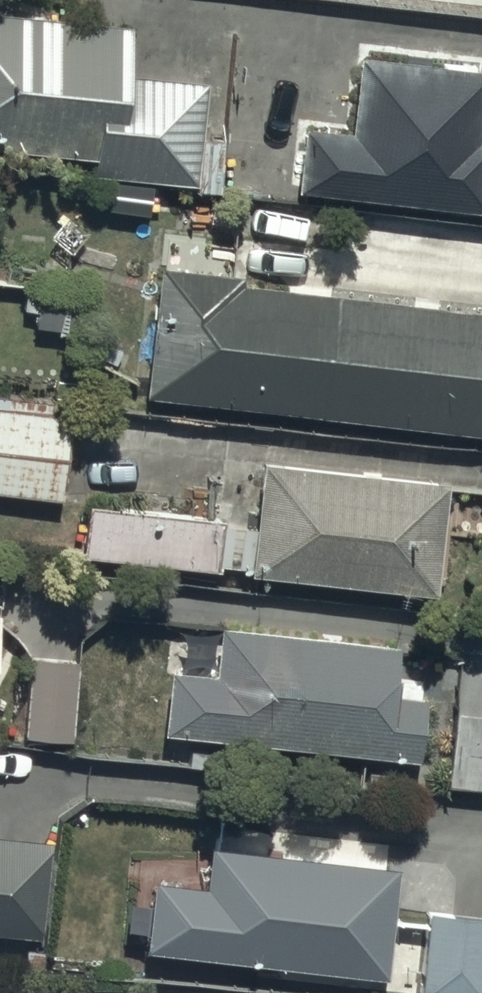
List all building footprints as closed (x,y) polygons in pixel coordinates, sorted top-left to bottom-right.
[(96,147),(94,164),(202,174),(212,72),(133,65),(138,13),(1,0),(0,0),(0,138),(96,147)] [(300,178),(481,193),(481,54),(361,44),(355,115),(306,111),(300,178)] [(148,383),(481,418),(481,291),(249,267),(249,259),(162,250),(148,383)] [(60,499),(67,418),(51,417),(52,405),(0,401),(0,493),(60,499)] [(265,450),(255,557),(438,573),(447,466),(265,450)] [(90,486),(85,543),(219,555),(224,497),(90,486)] [(171,656),(168,724),(424,744),(429,679),(401,677),(405,630),(221,615),(218,660),(171,656)] [(81,645),(31,643),(27,725),(78,728),(81,645)] [(457,701),(451,775),(481,778),(481,703),(457,701)] [(42,944),(53,846),(0,840),(0,939),(42,944)] [(159,888),(150,956),(390,983),(404,875),(215,852),(210,895),(159,888)] [(425,908),(421,992),(481,992),(481,911),(425,908)]
